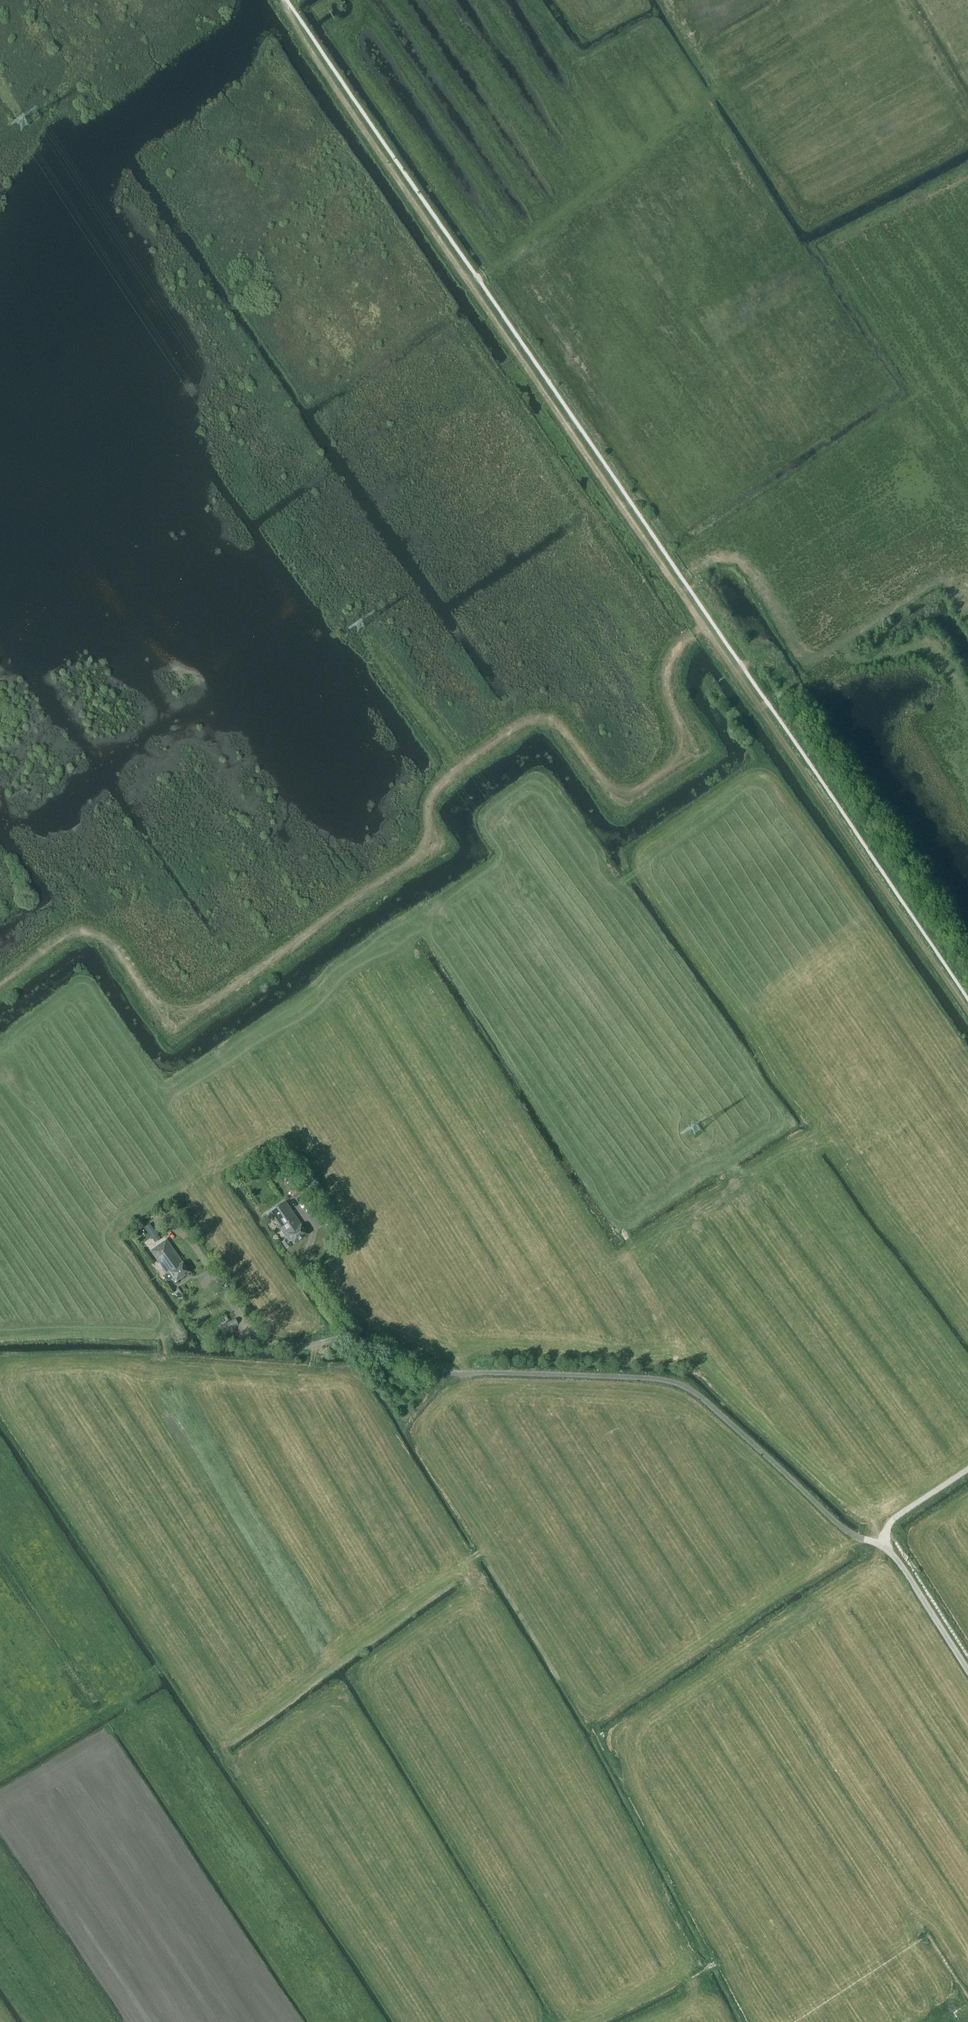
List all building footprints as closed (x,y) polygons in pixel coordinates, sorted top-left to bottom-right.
[(278,1167),(284,1176),(288,1173),(281,1164),(278,1167)] [(293,1195),(299,1202),(309,1195),(304,1188),(293,1195)] [(283,1242),(288,1249),(292,1246),(289,1242),(292,1240),(295,1244),(308,1235),(286,1202),(271,1213),(286,1236),(285,1237),(287,1239),(283,1242)] [(153,1228),(148,1232),(151,1237),(157,1233),(153,1228)] [(173,1277),(176,1281),(190,1271),(167,1239),(151,1250),(168,1273),(164,1276),(167,1281),(173,1277)]
